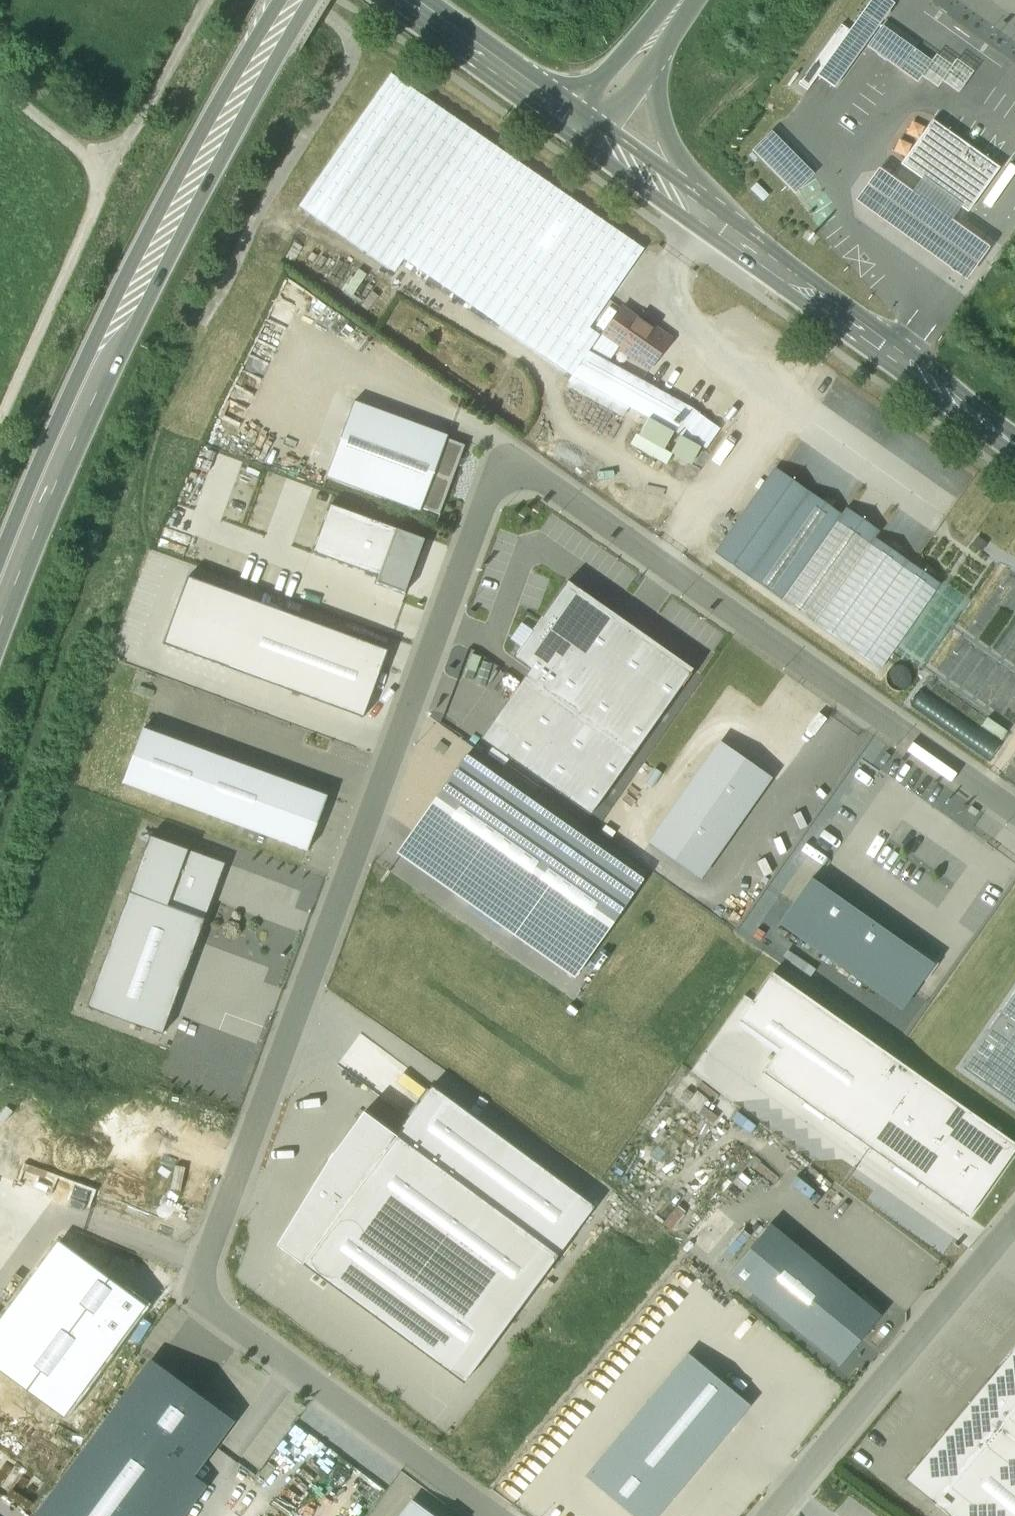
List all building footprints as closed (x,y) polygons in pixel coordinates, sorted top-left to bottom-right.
[(882,0),(872,0),(849,33),(817,76),(826,83),(834,88),(866,47),(881,26),(894,8),(885,2),(882,0)] [(881,26),(866,47),(916,83),(921,76),(931,61),(881,26)] [(817,76),(849,33),(841,27),(799,85),(807,91),(817,76)] [(931,61),(921,76),(937,87),(941,81),(951,66),(936,55),(931,61)] [(951,66),(941,81),(958,93),(972,73),(955,61),(951,66)] [(643,250),(390,74),(299,207),(394,273),(403,260),(570,375),(587,352),(599,336),(588,329),(643,250)] [(999,169),(932,121),(900,165),(920,179),(958,207),(967,213),(999,169)] [(770,133),(751,152),(793,194),(812,175),(770,133)] [(911,192),(878,169),(875,174),(856,200),(871,211),(895,229),(919,246),(943,263),(963,278),(965,279),(987,247),(986,247),(949,220),(958,207),(920,179),(911,192)] [(652,331),(621,309),(604,334),(619,345),(631,353),(629,357),(648,370),(670,339),(654,328),(652,331)] [(619,345),(607,336),(604,340),(616,349),(619,345)] [(704,449),(719,428),(694,408),(587,352),(570,375),(648,419),(673,433),(681,437),(699,446),(704,449)] [(448,434),(355,400),(328,475),(421,509),(422,505),(447,437),(448,434)] [(673,433),(648,419),(638,436),(663,450),(673,433)] [(469,445),(447,437),(422,505),(443,513),(469,445)] [(699,446),(681,437),(673,453),(691,462),(699,446)] [(714,557),(880,674),(940,589),(873,542),(879,534),(845,511),(840,518),(774,471),(714,557)] [(314,553),(378,577),(396,530),(332,506),(314,553)] [(375,585),(404,596),(424,541),(396,530),(378,577),(375,585)] [(386,651),(180,576),(157,640),(361,717),(386,651)] [(482,740),(590,815),(691,668),(566,582),(515,656),(532,667),(482,740)] [(326,795),(141,729),(121,784),(306,851),(326,795)] [(703,764),(716,739),(697,729),(684,754),(703,764)] [(769,778),(719,744),(650,843),(698,878),(769,778)] [(643,881),(466,755),(397,850),(574,977),(643,881)] [(187,851),(147,837),(128,892),(167,906),(187,851)] [(225,864),(187,851),(167,906),(205,919),(225,864)] [(932,965),(810,880),(778,925),(900,1011),(932,965)] [(163,1035),(205,919),(167,906),(128,892),(87,1008),(163,1035)] [(1014,1150),(1014,1145),(773,972),(738,1021),(779,1050),(763,1073),(966,1218),(1014,1150)] [(962,1069),(1014,1106),(1014,1053),(1014,1052),(1014,1051),(1014,992),(962,1069)] [(318,1176),(276,1245),(464,1384),(595,1207),(432,1087),(396,1137),(363,1113),(318,1176)] [(880,1313),(769,1224),(728,1275),(839,1364),(880,1313)] [(65,1416),(145,1305),(58,1242),(0,1322),(0,1369),(65,1416)] [(907,1480),(950,1515),(1014,1515),(1014,1351),(907,1480)] [(686,1353),(584,1475),(633,1515),(657,1515),(749,1406),(686,1353)] [(150,1362),(38,1515),(181,1515),(204,1484),(192,1475),(232,1421),(150,1362)] [(413,1500),(401,1515),(434,1515),(413,1500)]
